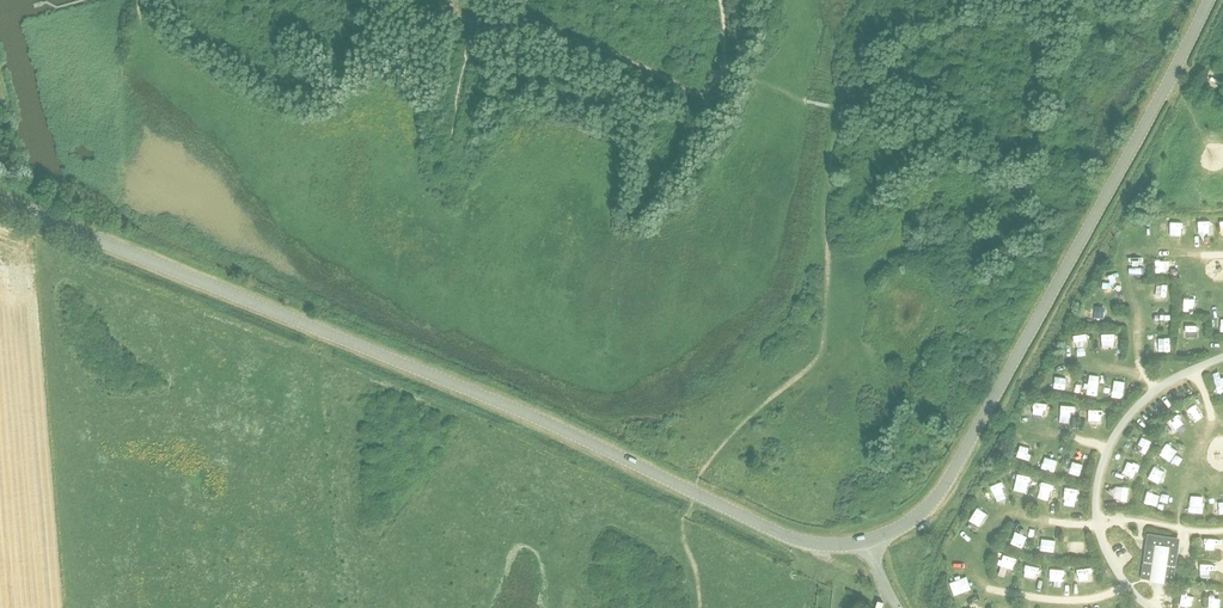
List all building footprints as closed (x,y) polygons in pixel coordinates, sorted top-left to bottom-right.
[(1172,583),(1179,538),(1146,533),(1140,578),(1149,580),(1154,545),(1168,547),(1163,582),(1172,583)] [(1154,545),(1149,580),(1163,582),(1168,547),(1154,545)]
